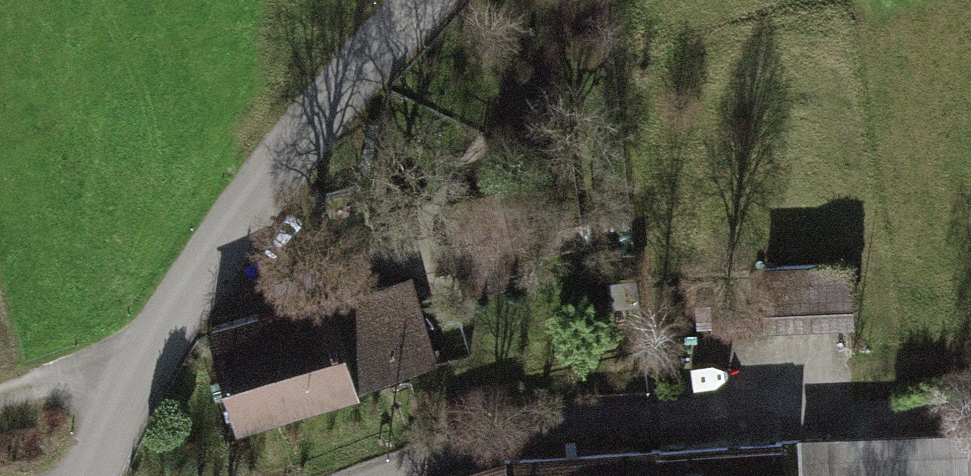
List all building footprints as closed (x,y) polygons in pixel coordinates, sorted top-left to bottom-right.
[(760,263),(763,330),(852,325),(849,259),(760,263)] [(612,275),(616,327),(638,326),(634,273),(612,275)] [(325,284),(206,320),(241,434),(437,374),(405,274),(329,297),(325,284)] [(798,433),(801,475),(970,475),(970,424),(798,433)] [(661,436),(663,475),(782,475),(780,432),(661,436)] [(661,436),(507,444),(435,467),(435,475),(663,475),(661,436)]
